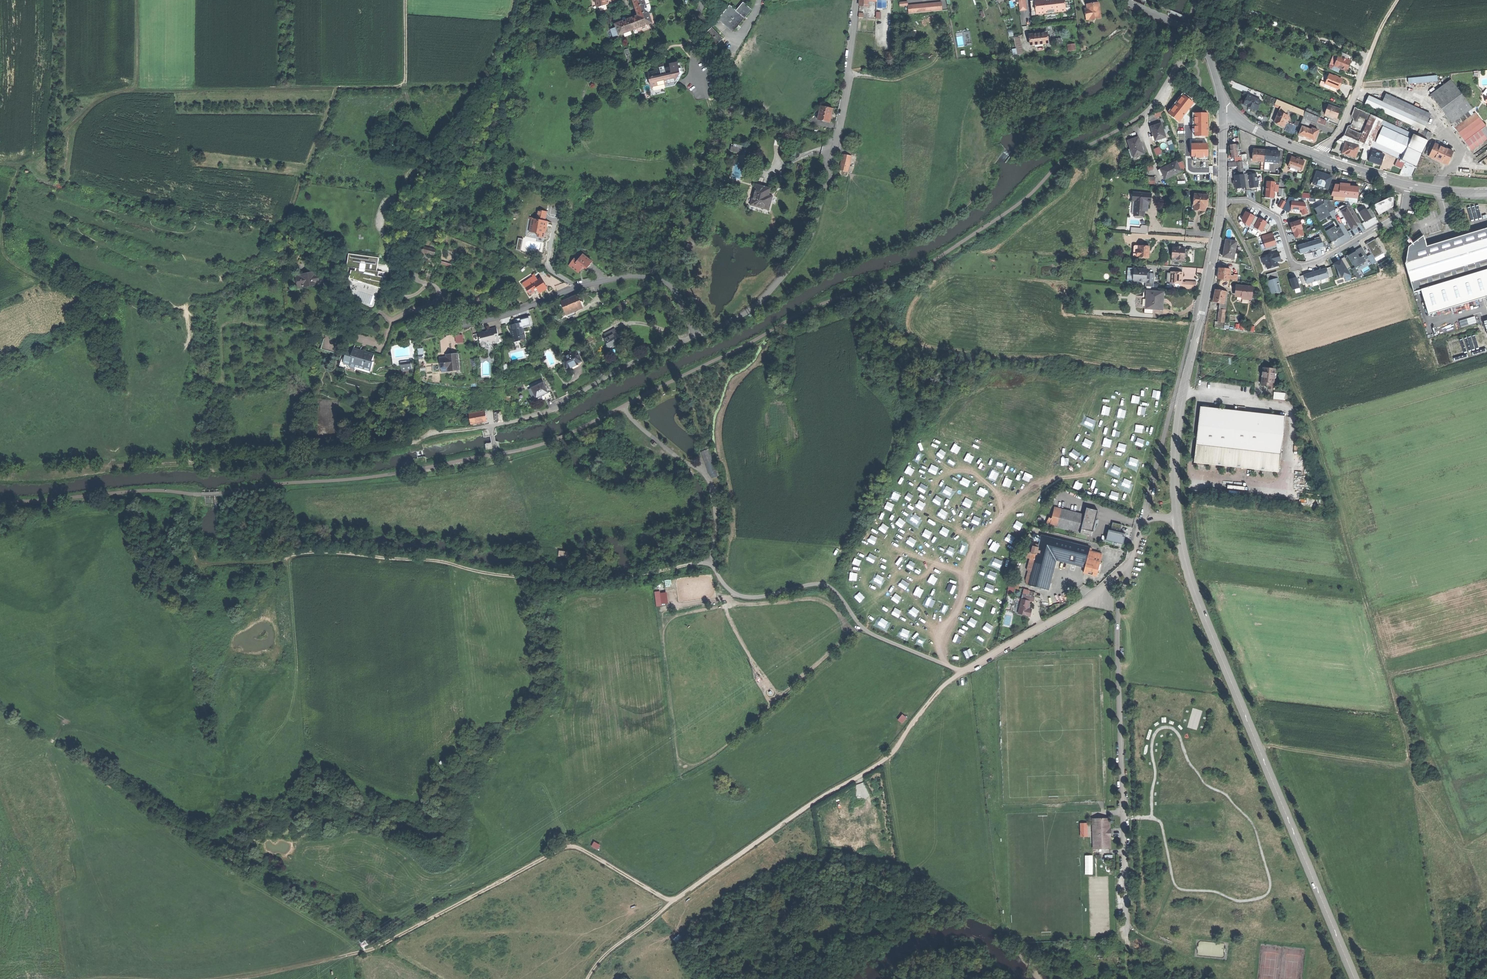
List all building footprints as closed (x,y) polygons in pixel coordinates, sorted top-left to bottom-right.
[(642,27),(652,23),(644,0),(633,0),(635,6),(637,13),(638,16),(642,27)] [(1034,1),(1030,1),(1031,12),(1036,12),(1036,14),(1044,14),(1044,16),(1058,15),(1058,12),(1066,11),(1065,8),(1070,8),(1069,0),(1034,0),(1034,1)] [(909,13),(942,10),(942,2),(908,5),(909,13)] [(1102,18),(1099,2),(1086,4),(1086,8),(1084,8),(1086,21),(1102,18)] [(750,10),(743,3),(736,11),(733,8),(730,6),(719,19),(727,26),(731,30),(733,31),(744,18),(744,17),(750,10)] [(617,28),(619,35),(642,27),(638,16),(635,17),(616,24),(617,28)] [(712,29),(706,34),(711,40),(710,41),(715,46),(722,39),(712,29)] [(971,30),(956,32),(958,47),(973,45),(971,30)] [(1047,43),(1046,33),(1038,34),(1030,35),(1030,45),(1047,43)] [(624,50),(628,62),(632,61),(628,49),(624,50)] [(1338,57),(1334,66),(1347,71),(1349,66),(1351,62),(1350,61),(1338,57)] [(653,90),(674,86),(673,82),(675,82),(678,81),(684,73),(681,62),(670,66),(671,68),(668,69),(665,69),(664,63),(659,65),(654,68),(650,73),(648,73),(653,90)] [(1342,80),(1329,75),(1326,83),(1325,84),(1331,86),(1338,89),(1340,85),(1342,80)] [(1409,83),(1438,81),(1437,75),(1408,77),(1409,83)] [(1431,94),(1453,125),(1470,112),(1474,109),(1451,79),(1431,94)] [(1330,90),(1331,86),(1325,84),(1326,83),(1321,81),(1320,84),(1321,86),(1330,90)] [(1369,96),(1365,103),(1422,129),(1422,128),(1424,129),(1431,114),(1386,94),(1382,102),(1369,96)] [(1194,103),(1183,95),(1168,114),(1179,123),(1194,103)] [(1256,99),(1253,97),(1248,95),(1244,104),(1249,107),(1252,108),(1257,110),(1261,101),(1256,99)] [(1284,102),(1277,100),(1275,106),(1280,108),(1281,108),(1281,107),(1282,106),(1284,102)] [(1288,109),(1304,115),(1305,112),(1289,105),(1288,109)] [(1325,114),(1329,116),(1335,118),(1337,119),(1339,114),(1341,109),(1329,105),(1325,114)] [(833,109),(821,106),(818,120),(830,122),(831,116),(833,109)] [(1369,119),(1372,113),(1355,106),(1352,114),(1354,116),(1359,118),(1360,115),(1369,119)] [(1162,108),(1155,113),(1157,117),(1165,113),(1162,108)] [(1288,116),(1288,115),(1279,111),(1274,122),(1277,123),(1279,124),(1279,125),(1283,126),(1284,126),(1286,121),(1288,122),(1290,118),(1288,117),(1288,116)] [(1304,115),(1303,117),(1316,122),(1317,123),(1319,117),(1305,112),(1304,115)] [(1453,125),(1457,130),(1474,118),(1470,112),(1453,125)] [(1208,136),(1207,113),(1194,114),(1195,136),(1208,136)] [(1370,146),(1371,146),(1384,119),(1372,113),(1369,119),(1363,133),(1359,141),(1366,144),(1370,146)] [(1474,151),(1483,144),(1486,141),(1486,127),(1478,114),(1474,118),(1457,130),(1474,151)] [(1302,120),(1300,126),(1302,127),(1302,126),(1311,130),(1312,128),(1313,128),(1316,122),(1303,117),(1302,120)] [(1402,160),(1414,134),(1414,132),(1384,119),(1371,146),(1399,159),(1402,160)] [(1151,127),(1156,140),(1166,137),(1162,123),(1155,125),(1151,127)] [(1344,135),(1359,141),(1363,133),(1350,128),(1352,124),(1350,124),(1349,125),(1344,135)] [(1133,131),(1131,126),(1122,131),(1125,138),(1127,137),(1126,135),(1133,131)] [(1302,126),(1302,127),(1299,134),(1304,136),(1309,138),(1312,130),(1311,130),(1302,126)] [(1312,130),(1309,138),(1315,140),(1319,131),(1313,128),(1312,128),(1311,130),(1312,130)] [(1420,135),(1429,139),(1432,132),(1424,129),(1422,128),(1422,129),(1420,135)] [(1406,162),(1417,167),(1429,140),(1414,134),(1402,160),(1406,162)] [(1359,141),(1344,135),(1338,140),(1344,142),(1345,141),(1358,144),(1358,145),(1365,147),(1366,144),(1359,141)] [(1134,138),(1128,140),(1134,157),(1145,153),(1139,137),(1134,138)] [(1453,150),(1432,140),(1426,154),(1448,163),(1453,150)] [(1345,141),(1344,142),(1342,153),(1347,154),(1349,156),(1351,156),(1352,155),(1354,155),(1356,156),(1358,145),(1358,144),(1345,141)] [(1207,144),(1192,144),(1192,157),(1208,157),(1207,144)] [(1233,157),(1242,156),(1240,144),(1233,144),(1231,146),(1232,152),(1233,157)] [(1370,146),(1366,144),(1365,147),(1362,157),(1367,159),(1371,146),(1370,146)] [(745,150),(730,147),(729,152),(745,155),(745,157),(752,158),(753,150),(745,149),(745,150)] [(1265,161),(1266,150),(1260,150),(1254,149),(1253,160),(1265,161)] [(1272,151),(1266,150),(1265,161),(1271,162),(1276,162),(1279,163),(1280,151),(1272,151)] [(1384,155),(1372,151),(1369,161),(1375,163),(1382,165),(1384,155)] [(852,156),(844,154),(840,170),(848,172),(852,156)] [(1298,159),(1292,157),(1288,167),(1300,171),(1303,161),(1298,159)] [(1402,160),(1399,159),(1396,166),(1403,169),(1406,162),(1402,160)] [(1161,169),(1165,178),(1181,171),(1177,161),(1168,165),(1161,169)] [(1317,172),(1327,175),(1327,174),(1323,172),(1316,170),(1313,178),(1315,178),(1317,172)] [(1258,187),(1257,172),(1247,173),(1248,188),(1258,187)] [(1332,177),(1327,175),(1317,172),(1315,178),(1313,184),(1314,184),(1314,183),(1318,185),(1318,186),(1328,189),(1332,177)] [(1237,188),(1246,187),(1244,175),(1240,175),(1235,176),(1236,183),(1237,188)] [(1358,198),(1359,186),(1350,185),(1350,184),(1347,183),(1344,183),(1343,185),(1336,184),(1332,196),(1358,198)] [(752,207),(769,210),(770,203),(766,202),(767,199),(767,196),(768,196),(770,189),(755,186),(752,200),(754,200),(752,207)] [(1279,188),(1278,195),(1285,196),(1286,188),(1279,188)] [(1149,193),(1130,192),(1130,200),(1127,200),(1127,201),(1125,215),(1142,217),(1142,213),(1142,210),(1145,211),(1146,202),(1148,202),(1149,193)] [(1202,211),(1203,206),(1203,201),(1206,201),(1206,195),(1193,195),(1192,210),(1202,211)] [(1286,202),(1282,200),(1278,207),(1289,213),(1290,211),(1301,212),(1303,215),(1308,213),(1304,202),(1294,201),(1294,197),(1289,197),(1286,202)] [(1375,205),(1380,214),(1394,206),(1394,197),(1390,197),(1375,205)] [(1324,203),(1313,209),(1320,222),(1330,215),(1329,213),(1335,209),(1329,200),(1324,200),(1324,203)] [(1486,217),(1486,210),(1485,204),(1461,211),(1465,223),(1486,217)] [(1343,205),(1338,208),(1352,230),(1362,224),(1351,206),(1343,205)] [(1372,218),(1373,218),(1376,216),(1371,208),(1368,210),(1367,208),(1360,212),(1366,222),(1372,218)] [(546,212),(538,210),(536,219),(532,218),(529,231),(538,233),(538,236),(544,237),(545,230),(546,229),(546,226),(545,226),(546,221),(544,221),(546,212)] [(1245,211),(1240,222),(1249,227),(1255,215),(1245,211)] [(1253,227),(1262,232),(1267,221),(1258,217),(1253,227)] [(1294,231),(1296,238),(1304,235),(1302,229),(1303,229),(1300,219),(1290,222),(1293,232),(1294,231)] [(1326,231),(1332,242),(1344,235),(1340,227),(1336,229),(1335,226),(1326,231)] [(1486,237),(1486,227),(1478,229),(1426,244),(1426,241),(1424,234),(1409,245),(1406,262),(1406,264),(1418,261),(1418,259),(1486,237)] [(1263,239),(1266,248),(1277,244),(1274,236),(1273,232),(1262,235),(1263,239)] [(1418,261),(1425,284),(1486,265),(1486,237),(1418,259),(1418,261)] [(1320,238),(1298,245),(1300,254),(1323,247),(1320,238)] [(1237,241),(1226,239),(1225,248),(1223,256),(1234,258),(1237,241)] [(1386,256),(1375,239),(1366,244),(1372,254),(1367,256),(1369,259),(1372,265),(1386,256)] [(1148,254),(1149,246),(1138,246),(1138,250),(1136,250),(1135,257),(1148,258),(1148,254)] [(1361,247),(1334,264),(1341,278),(1351,275),(1347,270),(1350,268),(1352,270),(1369,259),(1367,256),(1361,247)] [(1184,255),(1185,249),(1172,249),(1172,258),(1176,259),(1176,261),(1184,261),(1184,255)] [(376,276),(379,257),(348,252),(346,267),(349,267),(348,279),(362,281),(361,286),(363,286),(363,284),(379,286),(381,276),(376,276)] [(1268,269),(1278,266),(1277,262),(1281,260),(1279,252),(1264,256),(1264,257),(1262,258),(1263,263),(1266,262),(1268,269)] [(579,272),(582,267),(584,267),(587,269),(589,266),(591,262),(583,256),(581,260),(579,258),(577,261),(574,258),(569,265),(579,272)] [(1415,292),(1422,290),(1429,314),(1486,296),(1486,265),(1425,284),(1418,261),(1406,264),(1415,292)] [(1219,279),(1230,280),(1231,269),(1220,268),(1219,274),(1219,279)] [(1304,275),(1307,283),(1330,277),(1327,268),(1304,275)] [(1145,287),(1154,288),(1154,282),(1155,275),(1151,274),(1151,276),(1147,276),(1147,270),(1135,269),(1134,282),(1145,283),(1145,287)] [(1180,289),(1193,290),(1193,282),(1186,282),(1186,284),(1182,283),(1182,278),(1183,273),(1171,272),(1170,285),(1181,285),(1180,289)] [(1276,272),(1266,275),(1272,294),(1282,291),(1276,272)] [(535,276),(523,284),(530,294),(534,291),(538,289),(540,293),(548,288),(541,277),(537,279),(535,276)] [(1290,279),(1293,290),(1300,288),(1299,284),(1297,277),(1294,278),(1290,279)] [(1252,288),(1240,287),(1239,292),(1235,292),(1235,300),(1241,301),(1251,302),(1252,288)] [(1227,291),(1216,289),(1215,295),(1214,302),(1221,303),(1225,303),(1227,291)] [(1148,297),(1147,308),(1153,308),(1161,309),(1163,299),(1163,292),(1147,290),(1147,297),(1148,297)] [(562,302),(566,313),(583,306),(578,295),(569,299),(562,302)] [(1461,327),(1477,322),(1475,315),(1459,320),(1461,327)] [(511,326),(512,331),(513,331),(514,333),(512,334),(514,343),(521,342),(521,340),(526,339),(521,321),(517,322),(518,324),(515,325),(511,326)] [(491,342),(492,344),(497,343),(495,337),(499,337),(497,328),(488,330),(489,333),(486,333),(484,334),(483,332),(479,333),(482,347),(484,348),(486,347),(487,346),(486,343),(491,342)] [(604,338),(608,347),(613,345),(614,347),(618,345),(622,342),(616,332),(610,335),(604,338)] [(455,334),(456,342),(464,342),(463,334),(455,334)] [(561,358),(563,360),(564,364),(566,363),(569,368),(574,365),(578,364),(578,363),(582,361),(576,349),(570,352),(571,353),(561,357),(561,358)] [(373,363),(375,355),(368,353),(353,350),(351,358),(353,358),(350,367),(371,373),(374,363),(373,363)] [(460,370),(458,354),(451,354),(446,355),(446,357),(440,358),(442,369),(448,368),(448,371),(460,370)] [(407,368),(412,368),(411,362),(401,363),(401,371),(407,370),(407,368)] [(1262,392),(1269,393),(1270,389),(1273,389),(1275,370),(1265,369),(1263,382),(1262,392)] [(553,384),(559,398),(567,394),(560,380),(553,384)] [(544,395),(548,393),(543,382),(532,388),(536,397),(540,395),(541,396),(542,395),(544,395)] [(550,392),(548,393),(544,395),(546,400),(552,397),(550,392)] [(1201,408),(1197,445),(1281,454),(1285,417),(1201,408)] [(469,414),(471,424),(478,423),(487,421),(485,411),(469,414)] [(495,413),(496,422),(503,421),(502,412),(495,413)] [(712,440),(702,443),(712,476),(722,472),(712,440)] [(1281,454),(1197,445),(1195,463),(1279,472),(1281,454)] [(1055,526),(1060,508),(1053,506),(1050,517),(1047,517),(1044,523),(1055,526)] [(1084,515),(1060,508),(1055,526),(1090,536),(1093,525),(1096,512),(1085,509),(1084,515)] [(1122,537),(1123,534),(1119,533),(1121,526),(1112,523),(1110,531),(1108,530),(1106,539),(1122,544),(1123,537),(1122,537)] [(1089,548),(1041,535),(1037,549),(1033,548),(1030,559),(1031,559),(1025,584),(1047,590),(1050,579),(1055,560),(1084,568),(1082,574),(1095,577),(1101,555),(1088,551),(1089,548)] [(1015,588),(1018,588),(1019,585),(1009,584),(1008,592),(1014,593),(1015,588)] [(668,603),(667,590),(655,592),(656,606),(662,606),(662,604),(668,603)] [(1029,617),(1030,610),(1025,609),(1027,601),(1030,601),(1031,597),(1020,595),(1016,615),(1029,617)] [(902,714),(898,719),(902,723),(907,717),(902,714)] [(1108,818),(1096,818),(1096,822),(1093,822),(1093,843),(1095,843),(1095,848),(1108,848),(1108,818)] [(591,846),(598,850),(601,845),(594,841),(591,846)] [(1094,873),(1093,854),(1085,854),(1086,874),(1094,873)]
